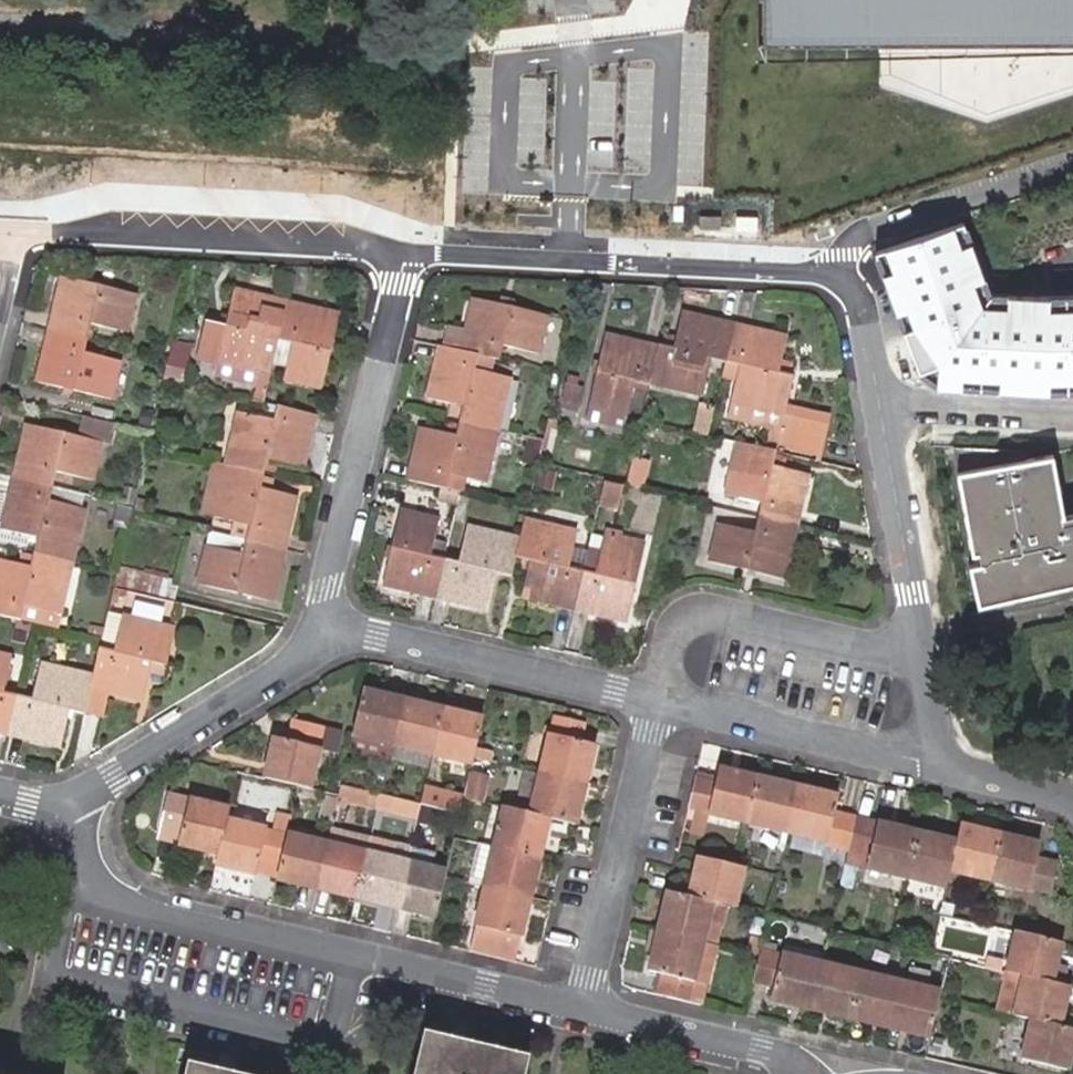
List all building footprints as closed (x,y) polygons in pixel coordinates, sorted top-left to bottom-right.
[(774,47),(1072,43),(1072,0),(774,0),(774,47)] [(878,249),(903,331),(920,375),(939,386),(1048,392),(1072,392),(1072,295),(988,295),(964,219),(878,249)] [(48,334),(87,343),(91,328),(126,336),(136,297),(61,280),(48,334)] [(280,344),(290,306),(239,293),(221,368),(256,376),(258,369),(273,373),(280,344)] [(479,305),(465,356),(482,360),(503,365),(506,353),(541,361),(550,323),(479,305)] [(344,319),(290,306),(280,344),(295,348),(287,384),(326,393),(344,319)] [(676,356),(662,353),(661,355),(653,388),(703,401),(712,365),(727,369),(736,333),(684,320),(676,356)] [(787,345),(736,333),(727,369),(724,382),(739,386),(734,408),(783,420),(792,382),(779,380),(787,345)] [(85,357),(87,343),(48,334),(37,385),(110,403),(119,365),(85,357)] [(465,356),(469,343),(447,338),(443,351),(465,356)] [(653,388),(661,355),(610,342),(592,415),(629,425),(638,390),(652,393),(653,388)] [(465,356),(443,351),(431,403),(469,412),(465,426),(500,435),(513,382),(478,374),(482,360),(465,356)] [(256,376),(221,368),(218,382),(258,391),(255,405),(265,408),(272,380),(256,376)] [(583,409),(587,387),(568,383),(564,405),(583,409)] [(231,468),(269,477),(273,463),(307,471),(320,421),(283,412),(279,426),(244,416),(231,468)] [(13,482),(52,491),(56,474),(91,482),(100,446),(108,448),(113,427),(83,419),(78,441),(26,428),(13,482)] [(500,435),(465,426),(461,443),(423,433),(410,486),(449,495),(484,503),(487,490),(500,435)] [(957,443),(972,555),(980,604),(1072,583),(1072,510),(1067,511),(1056,454),(957,443)] [(775,457),(737,448),(723,501),(760,510),(756,524),(793,533),(806,480),(771,472),(775,457)] [(250,546),(289,555),(302,500),(266,492),(269,477),(231,468),(218,521),(254,530),(250,546)] [(611,481),(602,508),(629,517),(638,490),(611,481)] [(39,542),(36,556),(72,564),(85,514),(49,506),(52,491),(13,482),(1,534),(39,542)] [(385,590),(438,603),(447,564),(432,560),(441,525),(403,515),(385,590)] [(526,601),(576,614),(585,575),(570,571),(578,537),(527,524),(522,545),(518,564),(534,569),(526,601)] [(793,533),(756,524),(752,538),(717,529),(708,568),(780,585),(793,533)] [(499,579),(513,584),(518,564),(522,545),(472,533),(463,569),(447,564),(438,603),(490,617),(499,579)] [(585,575),(576,614),(629,626),(647,553),(608,544),(600,578),(585,575)] [(276,606),(289,555),(250,546),(247,559),(211,551),(202,589),(276,606)] [(19,621),(22,608),(59,616),(72,564),(36,556),(32,572),(0,564),(0,617),(19,621)] [(96,683),(95,688),(109,691),(147,700),(156,664),(171,668),(180,629),(165,625),(169,609),(131,600),(127,616),(118,650),(105,647),(96,683)] [(22,608),(19,621),(55,630),(59,616),(22,608)] [(11,741),(21,702),(8,699),(17,664),(0,659),(0,738),(11,741)] [(21,702),(11,741),(64,753),(73,714),(88,719),(95,688),(96,683),(44,671),(35,705),(21,702)] [(95,688),(88,719),(102,722),(109,691),(95,688)] [(396,751),(407,706),(368,697),(357,742),(396,751)] [(446,715),(407,706),(396,751),(434,761),(446,715)] [(475,762),(485,725),(446,715),(434,761),(473,770),(475,762)] [(540,778),(585,788),(595,751),(583,748),(588,731),(555,723),(540,778)] [(280,740),(269,780),(302,788),(314,790),(322,755),(328,731),(302,724),(296,745),(280,740)] [(328,731),(322,755),(338,759),(344,735),(328,731)] [(749,827),(761,783),(722,773),(720,779),(719,785),(696,780),(688,812),(686,823),(691,825),(689,833),(698,835),(702,816),(749,827)] [(720,779),(698,773),(696,780),(719,785),(720,779)] [(550,822),(575,828),(585,788),(540,778),(530,816),(550,822)] [(800,793),(761,783),(749,827),(789,837),(800,793)] [(385,798),(345,789),(343,797),(341,804),(339,814),(346,816),(347,810),(380,818),(385,798)] [(427,791),(423,807),(463,817),(466,801),(427,791)] [(839,803),(800,793),(789,837),(790,838),(828,847),(851,852),(858,822),(836,817),(839,803)] [(229,822),(232,811),(171,796),(162,831),(183,835),(180,845),(221,856),(229,822)] [(423,807),(385,798),(380,818),(418,827),(423,807)] [(339,814),(341,804),(325,799),(318,824),(335,829),(339,814)] [(485,848),(496,851),(505,810),(495,808),(485,848)] [(496,851),(540,861),(550,822),(530,816),(505,810),(496,851)] [(221,856),(219,867),(257,876),(257,874),(259,866),(282,871),(291,837),(295,821),(281,818),(277,834),(229,822),(221,856)] [(917,837),(858,822),(851,852),(870,857),(866,873),(907,883),(917,837)] [(183,835),(162,831),(159,840),(180,845),(183,835)] [(959,832),(956,846),(949,878),(990,887),(1000,843),(959,832)] [(331,846),(320,891),(359,901),(370,856),(373,843),(334,833),(331,846)] [(281,880),(280,881),(320,891),(331,846),(291,837),(282,871),(281,880)] [(956,846),(917,837),(907,883),(946,893),(949,878),(956,846)] [(828,847),(790,838),(787,853),(824,863),(828,847)] [(1039,852),(1000,843),(990,887),(1051,902),(1059,869),(1037,863),(1039,852)] [(486,888),(531,900),(540,861),(496,851),(485,848),(479,846),(470,885),(486,888)] [(846,868),(857,871),(866,873),(870,857),(851,852),(846,868)] [(370,856),(359,901),(398,910),(409,865),(370,856)] [(409,865),(398,910),(438,919),(447,879),(449,875),(451,865),(450,865),(411,856),(409,865)] [(738,871),(700,861),(690,901),(714,906),(727,909),(735,911),(744,873),(738,871)] [(259,866),(257,874),(281,880),(282,871),(259,866)] [(846,868),(840,892),(851,895),(857,871),(846,868)] [(1059,869),(1051,902),(1072,908),(1065,871),(1059,869)] [(515,959),(531,900),(486,888),(471,949),(515,959)] [(690,901),(668,895),(658,935),(704,946),(709,927),(721,931),(727,909),(714,906),(690,901)] [(709,927),(704,946),(717,950),(721,931),(709,927)] [(896,930),(892,947),(905,950),(909,933),(896,930)] [(658,935),(651,934),(646,954),(653,956),(658,935)] [(663,979),(658,1000),(690,1007),(704,946),(658,935),(653,956),(649,975),(663,979)] [(1006,975),(1007,976),(1023,979),(1052,986),(1061,947),(1015,936),(1006,975)] [(750,941),(747,957),(759,960),(761,953),(763,944),(750,941)] [(704,946),(690,1007),(702,1010),(717,950),(704,946)] [(469,954),(514,965),(515,959),(471,949),(469,954)] [(759,960),(752,986),(773,992),(770,1002),(811,1012),(822,967),(761,953),(759,960)] [(822,967),(811,1012),(850,1021),(861,977),(822,967)] [(1007,976),(998,1016),(1013,1020),(1023,979),(1007,976)] [(861,977),(850,1021),(889,1031),(900,987),(861,977)] [(1059,1030),(1069,991),(1052,986),(1023,979),(1013,1020),(1030,1023),(1059,1030)] [(900,987),(889,1031),(929,1040),(939,1001),(940,996),(900,987)] [(1072,1053),(1072,1034),(1059,1030),(1030,1023),(1021,1062),(1068,1073),(1072,1053)] [(427,1039),(420,1037),(411,1073),(419,1073),(427,1039)] [(427,1039),(419,1073),(514,1073),(517,1060),(427,1039)] [(517,1060),(514,1073),(521,1073),(524,1061),(517,1060)]
